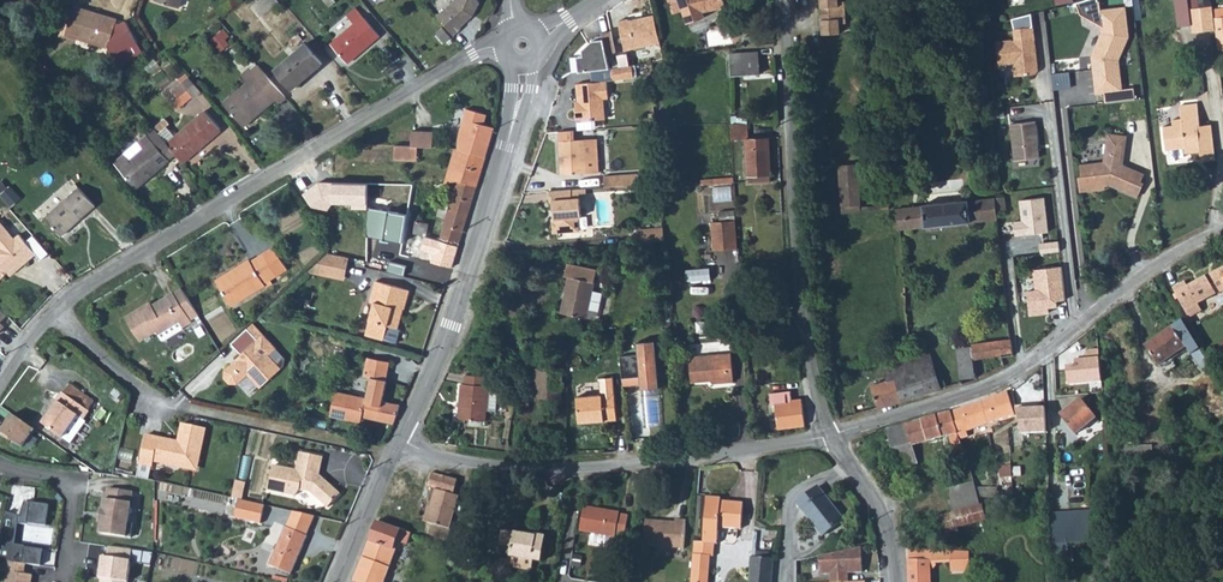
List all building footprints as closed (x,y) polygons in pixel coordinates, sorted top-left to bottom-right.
[(253,6),(262,17),(279,4),(277,0),(260,0),(253,6)] [(438,15),(454,35),(462,28),(461,27),(474,16),(481,2),(479,0),(455,0),(455,1),(438,15)] [(680,0),(669,0),(674,14),(684,10),(680,0)] [(684,10),(689,23),(706,17),(703,11),(727,6),(726,0),(680,0),(684,10)] [(823,8),(828,7),(828,19),(824,20),(824,34),(842,33),(841,24),(848,23),(847,1),(840,2),(840,0),(823,0),(823,8)] [(354,24),(331,44),(348,64),(381,36),(356,7),(347,15),(354,24)] [(75,8),(67,35),(110,48),(118,21),(75,8)] [(1118,8),(1094,12),(1098,34),(1089,58),(1095,94),(1104,93),(1106,103),(1134,100),(1132,89),(1119,90),(1114,60),(1123,36),(1118,8)] [(1212,20),(1211,9),(1186,12),(1189,37),(1214,34),(1212,20)] [(660,44),(655,16),(643,18),(643,19),(630,22),(629,21),(629,19),(619,21),(625,51),(660,44)] [(1029,17),(1009,21),(1012,32),(1013,43),(994,45),(997,68),(1012,66),(1014,79),(1033,77),(1036,73),(1035,60),(1031,58),(1031,54),(1034,54),(1029,17)] [(1212,20),(1214,34),(1216,53),(1222,53),(1222,19),(1212,20)] [(225,30),(212,40),(222,51),(229,45),(225,41),(230,36),(225,30)] [(580,73),(610,69),(607,54),(616,53),(612,32),(603,33),(603,37),(598,37),(583,51),(584,57),(578,57),(580,73)] [(756,36),(744,38),(745,47),(757,45),(756,36)] [(289,58),(276,70),(293,89),(323,64),(306,44),(289,58)] [(758,53),(730,55),(731,76),(759,75),(758,53)] [(235,102),(228,108),(245,127),(255,118),(252,114),(257,110),(259,111),(267,104),(268,106),(277,99),(280,103),(286,98),(259,65),(252,71),(250,69),(243,75),(248,82),(230,96),(235,102)] [(633,66),(612,69),(614,81),(634,78),(633,66)] [(183,82),(167,96),(179,109),(200,91),(185,73),(180,77),(183,82)] [(607,80),(577,82),(578,100),(579,106),(576,106),(577,120),(605,118),(604,97),(609,97),(607,80)] [(230,96),(224,102),(228,108),(235,102),(230,96)] [(252,114),(255,118),(268,106),(267,104),(259,111),(257,110),(252,114)] [(1172,129),(1162,129),(1165,148),(1167,148),(1182,145),(1184,145),(1185,149),(1200,148),(1200,155),(1213,153),(1210,125),(1199,126),(1196,104),(1179,107),(1181,121),(1172,122),(1172,129)] [(74,106),(65,111),(68,117),(78,111),(74,106)] [(459,139),(459,149),(486,157),(495,127),(485,125),(488,114),(468,108),(459,139)] [(205,111),(167,143),(176,154),(184,163),(208,143),(205,139),(208,137),(210,139),(221,129),(205,111)] [(738,123),(732,124),(733,140),(747,140),(747,146),(745,146),(745,150),(748,150),(749,182),(771,182),(770,138),(749,139),(748,128),(751,128),(751,123),(748,123),(738,123)] [(1034,124),(1009,127),(1013,164),(1037,161),(1035,149),(1037,148),(1034,124)] [(64,126),(58,132),(69,145),(76,140),(64,126)] [(167,143),(155,128),(138,142),(140,143),(126,155),(125,154),(115,163),(137,188),(176,154),(167,143)] [(596,129),(577,128),(577,136),(596,137),(596,129)] [(574,129),(559,130),(561,174),(599,172),(597,137),(575,138),(574,129)] [(414,130),(413,145),(422,146),(434,147),(435,131),(414,130)] [(1077,178),(1078,189),(1090,188),(1090,192),(1105,191),(1105,185),(1111,185),(1111,187),(1126,194),(1128,191),(1137,196),(1143,184),(1140,182),(1143,175),(1125,165),(1127,135),(1107,134),(1105,163),(1080,167),(1080,177),(1077,178)] [(413,145),(399,145),(399,159),(422,160),(422,146),(413,145)] [(1182,145),(1167,148),(1170,164),(1176,163),(1175,160),(1184,159),(1182,145)] [(459,149),(450,181),(458,181),(478,187),(486,157),(459,149)] [(859,168),(840,169),(842,208),(861,207),(859,168)] [(624,173),(605,174),(605,186),(625,184),(624,173)] [(417,256),(435,263),(452,268),(464,231),(478,187),(458,181),(441,242),(423,237),(417,256)] [(365,210),(365,185),(316,183),(301,195),(310,208),(326,212),(331,206),(351,206),(351,211),(365,210)] [(80,188),(46,218),(62,236),(80,221),(78,219),(88,210),(90,212),(97,206),(80,188)] [(572,188),(550,190),(550,201),(553,201),(554,210),(557,209),(557,216),(555,217),(553,217),(554,231),(579,229),(578,216),(581,216),(580,197),(572,198),(572,188)] [(925,197),(925,207),(967,203),(966,194),(925,197)] [(1044,195),(1019,198),(1022,218),(1015,219),(1017,234),(1049,230),(1044,195)] [(925,207),(897,210),(899,232),(997,220),(997,212),(1007,211),(1005,200),(967,203),(925,207)] [(723,219),(737,218),(736,209),(722,210),(723,219)] [(78,219),(80,221),(90,212),(88,210),(78,219)] [(399,244),(404,217),(365,210),(367,237),(399,244)] [(418,215),(414,233),(427,236),(430,223),(423,222),(424,216),(418,215)] [(736,220),(722,221),(723,250),(739,249),(736,220)] [(723,250),(722,221),(712,222),(715,251),(723,250)] [(4,274),(8,278),(34,254),(31,250),(24,242),(18,236),(14,240),(0,225),(0,278),(4,274)] [(637,231),(638,242),(665,240),(664,229),(637,231)] [(34,234),(24,242),(31,250),(40,242),(34,234)] [(1060,241),(1041,243),(1042,254),(1061,252),(1060,241)] [(232,274),(218,283),(232,306),(266,285),(265,284),(288,270),(274,248),(252,262),(250,260),(231,272),(232,274)] [(329,254),(319,263),(348,269),(350,257),(329,254)] [(308,273),(345,280),(348,269),(319,263),(308,273)] [(568,288),(562,313),(587,318),(589,310),(593,291),(597,269),(568,263),(565,275),(570,276),(568,288)] [(1060,268),(1033,271),(1035,292),(1026,293),(1029,316),(1048,314),(1047,308),(1056,307),(1055,302),(1064,301),(1060,268)] [(1175,296),(1185,312),(1197,306),(1222,292),(1222,270),(1188,289),(1175,296)] [(217,280),(218,283),(232,274),(231,272),(217,280)] [(411,290),(376,281),(370,302),(377,304),(369,335),(399,344),(403,331),(398,330),(404,309),(405,309),(411,290)] [(1172,291),(1175,296),(1188,289),(1185,284),(1172,291)] [(151,302),(127,317),(141,340),(157,330),(159,333),(179,321),(183,326),(200,316),(182,288),(158,301),(159,303),(154,306),(151,302)] [(593,291),(589,310),(598,312),(602,293),(593,291)] [(786,300),(762,303),(762,310),(787,307),(786,300)] [(1197,306),(1185,312),(1189,319),(1201,312),(1197,306)] [(7,329),(3,325),(10,318),(0,308),(0,336),(7,329)] [(589,310),(587,318),(596,320),(598,312),(589,310)] [(1181,321),(1145,348),(1159,367),(1185,349),(1202,372),(1209,367),(1181,321)] [(256,340),(246,329),(230,344),(240,355),(233,361),(235,363),(232,366),(229,365),(223,371),(223,379),(228,384),(236,385),(242,379),(242,376),(244,373),(246,375),(259,389),(280,369),(267,356),(275,349),(262,335),(256,340)] [(639,354),(621,356),(624,378),(642,376),(642,385),(660,383),(656,340),(638,342),(639,354)] [(1012,342),(973,347),(973,349),(975,361),(1002,358),(1003,368),(1015,362),(1012,342)] [(973,349),(957,351),(960,376),(961,381),(977,379),(975,361),(973,349)] [(1103,383),(1100,349),(1088,350),(1085,354),(1085,359),(1073,360),(1074,366),(1065,367),(1067,386),(1103,383)] [(348,351),(346,360),(354,361),(356,353),(348,351)] [(873,387),(880,410),(948,389),(946,380),(940,382),(931,352),(884,366),(888,382),(873,387)] [(733,353),(691,358),(694,383),(713,381),(716,385),(736,382),(733,353)] [(331,415),(356,421),(357,415),(363,416),(394,423),(400,404),(383,401),(388,380),(386,380),(390,362),(368,357),(364,376),(371,378),(367,398),(335,392),(331,415)] [(488,410),(496,411),(499,388),(490,387),(490,386),(487,385),(488,376),(467,375),(467,384),(462,383),(459,419),(487,421),(488,410)] [(578,395),(581,422),(594,420),(594,418),(598,418),(600,420),(619,418),(614,375),(601,376),(603,393),(578,395)] [(960,376),(946,380),(948,389),(961,386),(961,381),(960,376)] [(70,385),(64,394),(80,405),(87,396),(80,392),(70,385)] [(790,392),(770,394),(772,404),(774,404),(778,429),(805,425),(801,400),(792,401),(790,392)] [(54,410),(53,408),(42,423),(71,443),(86,422),(83,420),(90,411),(90,410),(95,402),(87,396),(80,405),(64,394),(63,393),(57,401),(59,403),(54,410)] [(1007,395),(981,404),(989,427),(1014,417),(1007,395)] [(1081,400),(1061,417),(1076,436),(1097,420),(1081,400)] [(981,404),(951,413),(960,441),(968,439),(967,434),(989,427),(981,404)] [(1029,407),(1016,408),(1020,435),(1046,434),(1045,409),(1029,410),(1029,407)] [(499,410),(498,420),(510,421),(511,411),(499,410)] [(951,413),(888,432),(893,452),(913,447),(951,438),(958,463),(967,460),(960,441),(951,413)] [(13,415),(0,435),(23,447),(35,430),(13,415)] [(147,435),(140,463),(153,466),(155,461),(189,468),(199,462),(206,428),(183,423),(179,442),(175,445),(172,440),(147,435)] [(542,434),(542,445),(552,445),(553,435),(542,434)] [(913,447),(893,452),(898,472),(918,466),(913,447)] [(297,472),(275,467),(269,492),(295,498),(302,493),(313,496),(331,510),(342,495),(320,477),(324,460),(301,455),(297,472)] [(1012,479),(1011,469),(1001,469),(1001,479),(1012,479)] [(436,488),(426,521),(449,528),(459,495),(455,494),(458,481),(433,474),(429,486),(436,488)] [(385,498),(376,521),(397,529),(403,513),(411,490),(418,494),(421,485),(397,476),(394,475),(385,498)] [(237,480),(235,488),(244,490),(246,482),(237,480)] [(974,483),(948,492),(956,516),(982,507),(979,499),(977,490),(974,483)] [(837,511),(818,487),(797,503),(822,536),(841,522),(834,513),(837,511)] [(244,490),(235,488),(233,497),(240,499),(242,499),(244,490)] [(132,492),(108,489),(102,534),(131,538),(133,524),(128,524),(132,492)] [(998,490),(977,490),(979,499),(998,498),(998,490)] [(715,543),(719,543),(720,530),(724,526),(743,528),(745,505),(732,504),(732,501),(723,500),(723,497),(709,495),(705,542),(715,543)] [(240,499),(235,518),(262,524),(266,505),(242,499),(240,499)] [(24,502),(21,518),(6,514),(0,532),(0,533),(0,561),(9,562),(26,564),(41,566),(43,550),(16,545),(18,524),(26,526),(28,524),(46,527),(48,505),(24,502)] [(613,544),(624,547),(629,516),(620,515),(620,513),(584,506),(580,531),(591,533),(590,540),(592,543),(613,546),(613,544)] [(982,507),(956,516),(937,521),(945,545),(963,540),(960,530),(988,520),(984,507),(982,507)] [(293,511),(270,564),(291,574),(315,517),(293,511)] [(1052,529),(1092,526),(1092,524),(1092,514),(1051,517),(1052,529)] [(646,520),(645,545),(682,548),(684,519),(674,518),(674,522),(646,520)] [(384,581),(398,542),(407,545),(411,533),(397,529),(376,521),(370,542),(354,581),(384,581)] [(1054,547),(1088,542),(1092,541),(1092,539),(1092,526),(1052,529),(1054,547)] [(512,548),(511,556),(514,557),(513,564),(515,567),(530,569),(533,567),(535,560),(542,561),(546,536),(537,535),(536,536),(527,535),(527,533),(515,531),(515,533),(503,531),(501,546),(512,548)] [(691,581),(709,581),(711,555),(713,555),(715,543),(705,542),(694,541),(691,581)] [(108,546),(107,558),(102,557),(99,579),(102,579),(102,581),(129,581),(133,549),(108,546)] [(817,556),(821,574),(829,574),(829,581),(847,581),(847,573),(861,572),(860,547),(817,556)] [(908,560),(909,581),(932,581),(932,569),(934,570),(940,564),(940,561),(950,561),(951,566),(970,566),(970,551),(908,550),(908,560)] [(750,581),(772,581),(774,558),(752,557),(750,581)] [(9,562),(7,581),(31,581),(32,576),(24,575),(26,564),(9,562)]
